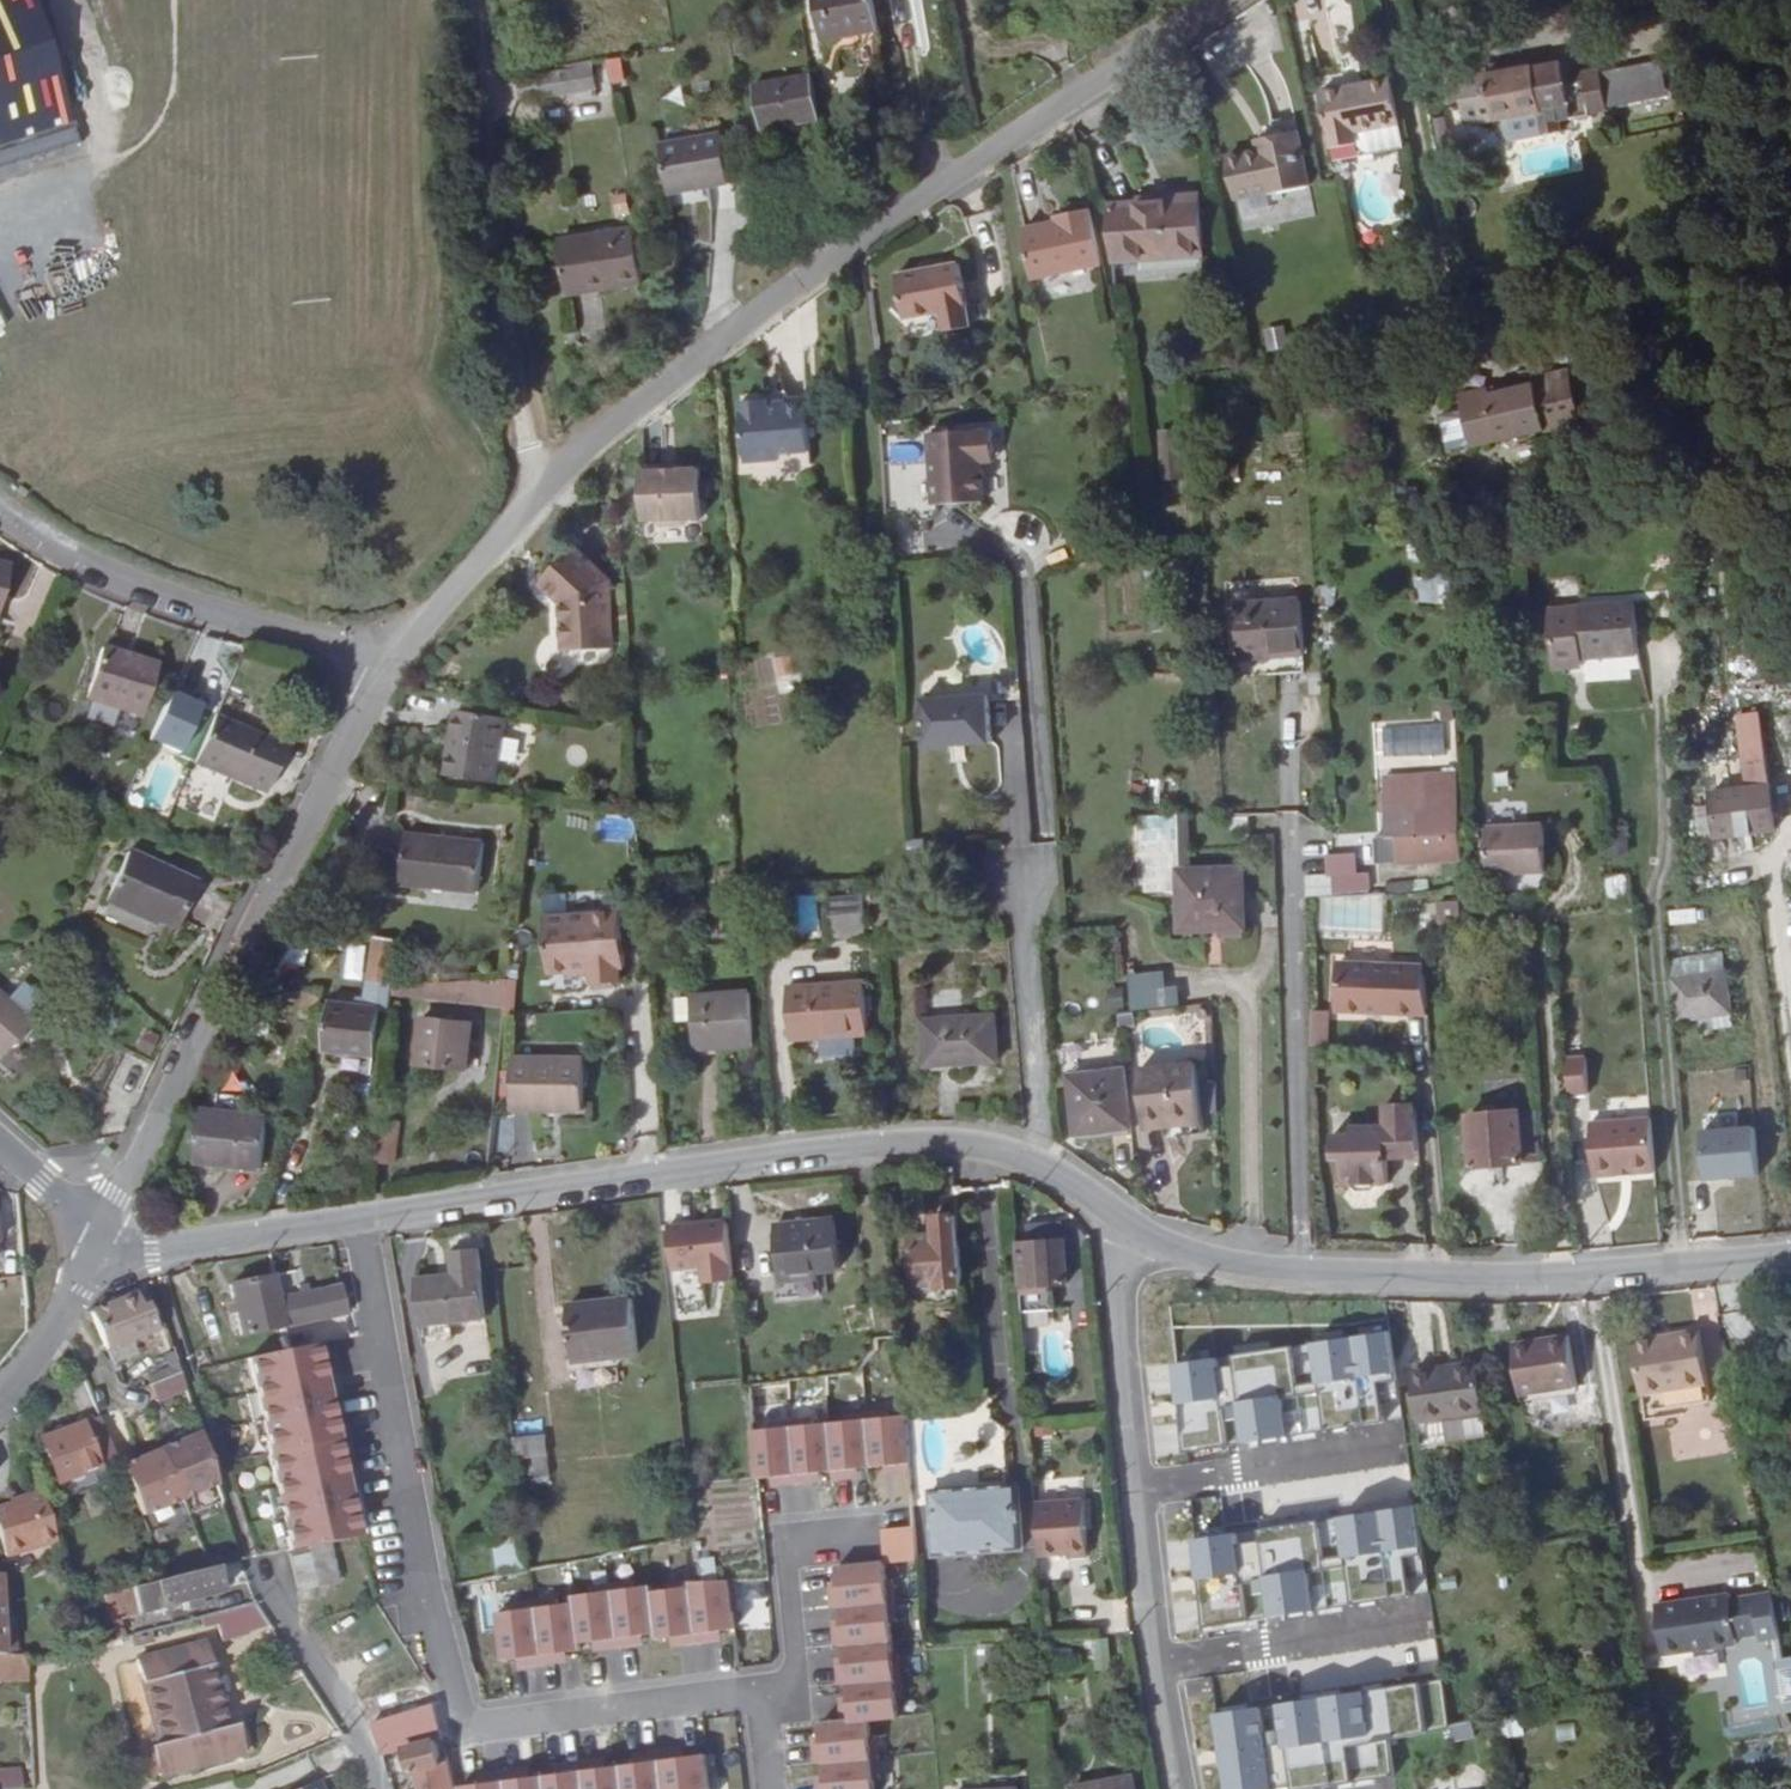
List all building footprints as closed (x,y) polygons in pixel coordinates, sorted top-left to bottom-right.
[(83,135),(41,0),(0,0),(0,160),(83,135)] [(882,32),(875,0),(818,0),(826,43),(882,32)] [(1547,10),(1531,13),(1547,87),(1561,84),(1547,10)] [(1547,87),(1531,13),(1513,17),(1476,24),(1486,75),(1528,66),(1533,90),(1547,87)] [(1476,22),(1444,27),(1454,81),(1486,75),(1476,24),(1476,22)] [(608,85),(625,81),(619,57),(602,61),(608,85)] [(1607,107),(1666,100),(1662,63),(1602,71),(1607,107)] [(577,66),(566,68),(569,88),(580,86),(577,66)] [(569,88),(566,68),(522,74),(525,94),(569,88)] [(1312,76),(1315,91),(1341,85),(1338,72),(1312,76)] [(1394,120),(1385,76),(1361,81),(1370,125),(1394,120)] [(767,134),(827,123),(817,78),(760,90),(767,134)] [(1370,125),(1361,81),(1341,85),(1315,91),(1324,140),(1351,136),(1350,129),(1370,125)] [(1351,136),(1353,146),(1360,150),(1369,150),(1399,144),(1394,120),(1370,125),(1350,129),(1351,136)] [(1293,127),(1255,136),(1257,145),(1220,153),(1231,197),(1304,180),(1293,127)] [(728,138),(666,149),(676,200),(738,187),(728,138)] [(1193,196),(1159,201),(1170,255),(1202,250),(1193,196)] [(1170,255),(1159,201),(1104,211),(1114,265),(1170,255)] [(1103,262),(1091,205),(1066,210),(1067,217),(1056,219),(1022,227),(1032,276),(1103,262)] [(1067,217),(1066,210),(1055,212),(1056,219),(1067,217)] [(641,280),(634,226),(589,233),(594,283),(597,283),(598,287),(641,280)] [(563,288),(594,283),(589,233),(556,237),(563,288)] [(957,262),(949,263),(958,327),(969,325),(957,262)] [(958,327),(949,263),(898,272),(905,317),(941,311),(945,329),(958,327)] [(588,295),(552,301),(555,325),(574,322),(577,347),(595,344),(588,295)] [(1282,326),(1261,330),(1266,353),(1287,348),(1282,326)] [(1494,380),(1464,385),(1465,391),(1441,393),(1444,429),(1468,426),(1469,440),(1543,425),(1536,378),(1495,382),(1494,380)] [(809,460),(805,403),(786,404),(769,406),(769,401),(741,404),(744,457),(752,463),(753,473),(776,471),(782,462),(809,460)] [(929,439),(934,510),(985,507),(982,468),(982,459),(993,458),(992,434),(929,439)] [(982,459),(982,468),(994,467),(993,458),(982,459)] [(657,471),(636,473),(639,518),(651,518),(660,525),(676,523),(684,515),(697,515),(695,469),(673,470),(657,471)] [(555,650),(592,649),(591,595),(590,568),(568,547),(537,581),(555,598),(555,650)] [(591,595),(592,649),(606,648),(605,582),(590,568),(591,595)] [(1413,580),(1418,606),(1449,600),(1445,575),(1413,580)] [(1551,580),(1550,600),(1574,601),(1576,581),(1551,580)] [(1631,597),(1583,600),(1587,653),(1634,649),(1631,597)] [(1233,604),(1237,657),(1301,652),(1297,600),(1233,604)] [(1587,653),(1583,600),(1575,601),(1578,653),(1587,653)] [(98,652),(79,700),(134,720),(151,672),(98,652)] [(797,677),(792,655),(759,660),(762,671),(769,670),(771,681),(797,677)] [(987,702),(988,705),(1019,704),(1018,672),(987,673),(987,702)] [(1670,694),(1671,703),(1696,700),(1695,692),(1670,694)] [(156,694),(140,748),(175,758),(191,704),(156,694)] [(988,705),(987,702),(921,703),(923,748),(987,747),(988,705)] [(511,719),(462,706),(447,769),(496,781),(511,719)] [(202,768),(274,792),(290,744),(218,719),(202,768)] [(1764,760),(1744,762),(1748,790),(1709,795),(1714,835),(1755,830),(1754,822),(1771,818),(1764,760)] [(1374,866),(1459,861),(1458,824),(1456,775),(1383,778),(1385,839),(1373,840),(1374,866)] [(1177,872),(1187,871),(1187,865),(1184,818),(1175,818),(1177,872)] [(1541,819),(1484,822),(1486,870),(1543,868),(1541,819)] [(410,881),(418,832),(407,831),(401,880),(410,881)] [(484,839),(418,832),(410,881),(478,889),(484,839)] [(1166,836),(1139,837),(1141,888),(1169,887),(1166,836)] [(155,920),(168,927),(188,884),(121,850),(98,899),(153,924),(155,920)] [(1187,871),(1190,925),(1219,924),(1219,928),(1220,927),(1238,926),(1236,869),(1187,871)] [(1180,925),(1190,925),(1187,871),(1177,872),(1180,925)] [(1365,891),(1364,872),(1303,875),(1304,895),(1365,891)] [(1616,903),(1629,901),(1627,874),(1603,876),(1604,905),(1616,903)] [(750,910),(749,891),(737,891),(737,910),(750,910)] [(586,953),(615,952),(615,948),(622,947),(617,892),(539,897),(543,953),(586,953)] [(1382,894),(1318,894),(1319,931),(1382,930),(1382,894)] [(799,931),(817,930),(815,896),(797,897),(799,931)] [(821,900),(822,947),(859,946),(857,898),(821,900)] [(1457,898),(1434,899),(1435,921),(1458,920),(1457,898)] [(1239,936),(1238,926),(1220,927),(1220,936),(1239,936)] [(366,975),(394,979),(401,934),(374,930),(366,975)] [(615,962),(615,952),(586,953),(588,964),(615,962)] [(1382,1011),(1427,1007),(1422,959),(1379,961),(1382,1011)] [(1335,1013),(1382,1011),(1379,961),(1331,965),(1335,1013)] [(1720,969),(1726,1012),(1752,1009),(1746,966),(1720,969)] [(1676,1019),(1726,1012),(1720,969),(1670,976),(1676,1019)] [(1170,970),(1128,971),(1129,1006),(1171,1005),(1170,970)] [(323,979),(322,994),(338,994),(337,979),(323,979)] [(858,991),(782,996),(787,1048),(862,1042),(858,991)] [(379,1003),(330,996),(324,1046),(373,1052),(379,1003)] [(433,1024),(435,998),(415,996),(407,1067),(471,1073),(476,1028),(433,1024)] [(746,998),(689,1000),(691,1053),(748,1050),(746,998)] [(28,1029),(0,1003),(0,1059),(28,1029)] [(1309,1018),(1310,1050),(1326,1049),(1324,1018),(1309,1018)] [(996,1069),(993,1024),(920,1028),(922,1074),(996,1069)] [(141,1031),(132,1048),(149,1057),(158,1041),(141,1031)] [(579,1124),(585,1071),(514,1063),(508,1115),(579,1124)] [(1139,1074),(1149,1131),(1168,1128),(1170,1139),(1195,1136),(1194,1128),(1205,1126),(1195,1065),(1139,1074)] [(1084,1137),(1134,1130),(1124,1077),(1073,1084),(1084,1137)] [(1389,1099),(1392,1144),(1408,1142),(1406,1098),(1389,1099)] [(1386,1144),(1392,1144),(1389,1099),(1376,1100),(1378,1118),(1354,1120),(1354,1128),(1335,1130),(1337,1154),(1345,1154),(1347,1179),(1381,1176),(1379,1152),(1375,1146),(1380,1139),(1386,1144)] [(259,1160),(262,1109),(201,1106),(197,1158),(259,1160)] [(1535,1133),(1532,1108),(1466,1115),(1470,1166),(1537,1159),(1535,1133)] [(1593,1176),(1653,1170),(1648,1117),(1588,1122),(1593,1176)] [(377,1122),(373,1164),(393,1165),(397,1124),(377,1122)] [(1758,1174),(1753,1126),(1701,1131),(1706,1179),(1758,1174)] [(963,1293),(956,1215),(923,1219),(924,1236),(911,1239),(918,1296),(963,1293)] [(834,1221),(775,1227),(781,1284),(821,1280),(820,1271),(840,1269),(834,1221)] [(1016,1243),(1020,1313),(1053,1310),(1052,1283),(1068,1282),(1064,1222),(1028,1226),(1030,1242),(1016,1243)] [(705,1285),(734,1282),(728,1223),(670,1229),(673,1257),(702,1254),(705,1285)] [(419,1272),(426,1319),(493,1311),(483,1240),(457,1243),(460,1267),(419,1272)] [(343,1316),(338,1287),(276,1299),(271,1276),(231,1284),(240,1335),(343,1316)] [(96,1316),(107,1348),(155,1333),(146,1307),(140,1309),(136,1295),(109,1304),(112,1310),(96,1316)] [(631,1304),(567,1311),(575,1367),(638,1359),(631,1304)] [(1700,1392),(1690,1322),(1632,1328),(1643,1401),(1700,1392)] [(1565,1329),(1508,1335),(1516,1387),(1572,1379),(1565,1329)] [(316,1339),(238,1353),(274,1549),(352,1534),(316,1339)] [(194,1365),(230,1359),(228,1344),(191,1351),(194,1365)] [(159,1374),(177,1369),(171,1352),(153,1358),(159,1374)] [(1482,1423),(1472,1353),(1418,1361),(1427,1431),(1482,1423)] [(156,1402),(185,1392),(179,1375),(150,1384),(156,1402)] [(906,1416),(746,1423),(749,1481),(908,1474),(906,1416)] [(54,1480),(115,1462),(96,1418),(41,1435),(54,1480)] [(546,1432),(515,1434),(517,1477),(548,1476),(546,1432)] [(137,1517),(216,1486),(199,1435),(118,1468),(137,1517)] [(1004,1486),(1009,1553),(1021,1552),(1015,1484),(1004,1486)] [(938,1561),(1009,1553),(1004,1486),(931,1493),(938,1561)] [(53,1542),(39,1492),(17,1498),(18,1502),(0,1507),(0,1553),(3,1556),(53,1542)] [(1035,1504),(1040,1555),(1067,1552),(1067,1556),(1087,1555),(1082,1500),(1035,1504)] [(912,1524),(882,1529),(887,1562),(917,1557),(912,1524)] [(519,1538),(491,1542),(495,1570),(523,1566),(519,1538)] [(323,1541),(308,1545),(317,1581),(335,1578),(326,1540),(323,1541)] [(308,1545),(287,1549),(295,1588),(317,1583),(317,1581),(308,1545)] [(893,1717),(883,1560),(829,1563),(839,1718),(810,1719),(815,1788),(871,1788),(867,1719),(893,1717)] [(221,1591),(215,1567),(164,1583),(107,1599),(110,1607),(126,1602),(131,1618),(184,1601),(182,1596),(199,1590),(201,1597),(221,1591)] [(727,1578),(490,1602),(496,1661),(668,1644),(667,1642),(733,1635),(727,1578)] [(1654,1596),(1661,1646),(1753,1631),(1752,1625),(1776,1621),(1769,1583),(1746,1586),(1745,1581),(1700,1588),(1701,1593),(1686,1595),(1685,1590),(1654,1596)] [(246,1629),(238,1606),(213,1614),(221,1637),(246,1629)] [(150,1746),(158,1776),(243,1751),(235,1722),(227,1724),(202,1643),(134,1663),(157,1744),(150,1746)] [(974,1647),(975,1679),(992,1677),(990,1645),(974,1647)] [(27,1703),(26,1671),(0,1666),(0,1698),(27,1703)] [(378,1753),(405,1748),(411,1770),(417,1769),(423,1788),(451,1788),(430,1707),(368,1721),(378,1753)] [(17,1766),(0,1767),(0,1788),(18,1788),(17,1766)] [(317,1780),(315,1778),(290,1788),(297,1788),(317,1780)] [(317,1780),(297,1788),(321,1788),(317,1780)] [(1132,1780),(1078,1788),(1134,1788),(1132,1780)]
